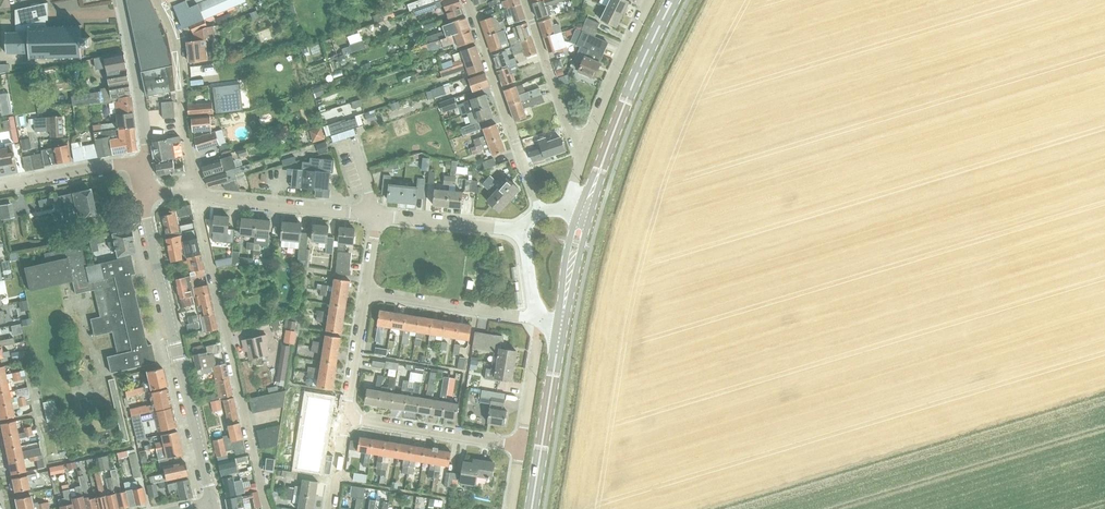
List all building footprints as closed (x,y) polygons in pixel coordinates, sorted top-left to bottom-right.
[(84,19),(112,17),(111,0),(89,2),(89,8),(84,8),(84,19)] [(147,97),(175,93),(174,73),(172,57),(167,31),(164,32),(162,20),(159,21),(156,9),(153,9),(151,0),(126,0),(141,67),(147,97)] [(198,31),(207,27),(204,20),(245,1),(245,0),(207,0),(189,8),(186,1),(173,6),(183,29),(190,26),(193,33),(198,31)] [(442,0),(420,0),(408,4),(410,11),(442,0)] [(464,15),(462,7),(460,0),(442,0),(410,11),(413,10),(415,16),(444,6),(446,12),(449,20),(464,15)] [(503,10),(520,4),(519,0),(506,0),(500,2),(503,10)] [(534,3),(539,18),(551,14),(549,6),(566,0),(543,0),(534,3)] [(607,6),(623,14),(630,1),(627,0),(610,0),(607,6)] [(81,25),(80,25),(80,26),(73,26),(73,25),(72,25),(72,26),(64,26),(64,25),(63,25),(63,26),(56,26),(56,25),(55,25),(55,26),(47,26),(47,25),(46,25),(46,20),(48,20),(48,19),(47,19),(47,11),(47,4),(48,3),(48,2),(30,6),(26,7),(15,10),(16,21),(16,32),(7,33),(7,32),(6,32),(6,45),(7,54),(8,53),(22,53),(29,53),(30,59),(31,59),(31,58),(38,58),(38,59),(39,59),(39,58),(47,58),(47,59),(48,59),(48,58),(55,58),(55,59),(56,59),(56,58),(64,58),(64,59),(65,59),(65,58),(72,58),(72,59),(73,59),(73,58),(81,57),(81,58),(82,58),(82,46),(90,46),(90,37),(87,37),(82,37),(81,25)] [(520,4),(503,10),(505,18),(511,16),(513,23),(525,19),(520,4)] [(623,14),(607,6),(600,19),(617,28),(623,14)] [(393,10),(382,13),(384,21),(395,17),(393,10)] [(384,21),(382,13),(373,16),(376,23),(384,21)] [(427,36),(429,43),(469,29),(465,17),(449,23),(441,25),(443,31),(427,36)] [(481,21),(486,36),(503,30),(506,29),(505,26),(500,27),(499,22),(493,24),(491,17),(481,21)] [(539,22),(544,37),(561,32),(558,23),(551,25),(550,21),(552,20),(552,18),(539,22)] [(584,24),(596,30),(599,23),(587,18),(584,24)] [(509,39),(511,44),(531,38),(526,24),(512,28),(515,37),(509,39)] [(584,24),(581,31),(595,37),(598,30),(596,30),(584,24)] [(259,29),(262,39),(274,36),(271,26),(259,29)] [(187,42),(189,62),(190,62),(190,63),(215,60),(212,39),(213,39),(212,27),(208,27),(207,27),(198,31),(199,40),(187,42)] [(469,29),(429,43),(419,46),(421,52),(428,49),(429,51),(436,48),(435,46),(441,44),(442,46),(452,43),(454,45),(455,48),(473,41),(469,29)] [(599,63),(608,43),(595,37),(581,31),(576,29),(570,41),(580,46),(574,59),(581,63),(578,70),(580,71),(579,72),(585,74),(585,73),(594,77),(600,63),(599,63)] [(351,43),(364,39),(361,30),(349,34),(351,43)] [(503,30),(486,36),(491,51),(501,48),(501,45),(507,43),(503,30)] [(561,32),(544,37),(549,52),(566,47),(561,32)] [(531,38),(511,44),(512,47),(514,55),(524,52),(526,57),(537,54),(531,38)] [(351,44),(342,46),(346,60),(354,57),(351,44)] [(454,63),(455,66),(479,58),(475,46),(461,51),(461,52),(453,55),(455,60),(453,60),(454,63)] [(506,51),(492,55),(497,70),(517,64),(515,58),(509,61),(506,51)] [(107,67),(108,74),(113,102),(120,101),(119,98),(131,95),(127,70),(124,53),(95,58),(96,64),(99,64),(100,69),(107,67)] [(455,66),(448,68),(437,72),(438,78),(466,68),(468,74),(483,69),(479,58),(455,66)] [(9,64),(0,64),(0,73),(9,72),(9,64)] [(517,64),(497,70),(503,86),(515,81),(512,73),(519,70),(517,64)] [(561,68),(555,70),(558,77),(564,75),(561,68)] [(415,79),(412,71),(401,75),(404,82),(415,79)] [(29,73),(20,73),(21,82),(29,82),(29,73)] [(470,83),(473,91),(489,86),(485,74),(469,79),(468,77),(462,79),(464,86),(470,83)] [(544,74),(534,78),(537,85),(547,80),(544,74)] [(194,84),(206,81),(205,76),(192,78),(194,84)] [(252,106),(246,78),(241,78),(247,107),(252,106)] [(192,92),(203,93),(203,86),(193,85),(192,92)] [(214,89),(216,114),(243,110),(240,86),(214,89)] [(432,90),(435,98),(447,93),(444,86),(432,90)] [(504,90),(509,105),(541,94),(539,88),(518,95),(516,86),(504,90)] [(101,92),(72,97),(74,106),(103,103),(102,98),(101,92)] [(464,102),(467,113),(490,105),(486,94),(464,102)] [(541,94),(509,105),(514,121),(526,117),(523,108),(544,101),(541,94)] [(131,95),(119,98),(120,101),(113,102),(109,103),(111,114),(117,113),(118,117),(119,123),(93,125),(94,133),(127,128),(127,129),(135,128),(131,95)] [(439,103),(443,112),(458,107),(455,98),(439,103)] [(159,102),(161,118),(174,116),(172,100),(159,102)] [(213,113),(212,103),(188,105),(189,115),(213,113)] [(471,124),(494,116),(490,105),(467,113),(471,124)] [(341,121),(329,125),(329,127),(332,135),(344,131),(359,127),(364,125),(360,114),(356,116),(356,118),(342,123),(341,121)] [(30,127),(35,126),(35,132),(51,131),(51,137),(63,136),(62,116),(44,117),(44,118),(34,118),(34,119),(30,120),(30,127)] [(210,116),(192,117),(193,132),(212,130),(210,116)] [(473,139),(476,146),(501,137),(497,123),(484,128),(486,135),(473,139)] [(313,142),(326,139),(322,127),(310,131),(313,142)] [(138,148),(135,128),(127,129),(127,128),(94,133),(95,139),(110,137),(113,155),(135,151),(138,148)] [(195,138),(199,150),(225,142),(221,130),(195,138)] [(452,137),(456,145),(462,142),(459,135),(452,137)] [(95,139),(96,144),(98,158),(113,155),(110,137),(95,139)] [(154,142),(153,142),(157,162),(173,159),(172,159),(176,158),(173,143),(180,142),(180,137),(179,137),(168,139),(154,142)] [(501,137),(476,146),(471,147),(473,153),(491,147),(493,155),(506,151),(501,137)] [(543,147),(537,149),(530,152),(533,161),(546,156),(546,155),(552,153),(552,154),(566,150),(562,138),(548,143),(550,148),(544,150),(543,147)] [(42,151),(42,153),(45,166),(72,161),(68,142),(65,143),(65,146),(42,151)] [(326,142),(316,145),(319,154),(329,151),(326,142)] [(17,164),(12,143),(5,144),(6,147),(0,148),(0,166),(9,164),(10,166),(17,164)] [(96,144),(86,146),(88,160),(98,158),(96,144)] [(86,146),(79,147),(81,161),(88,160),(86,146)] [(81,161),(79,147),(72,149),(75,162),(81,161)] [(45,166),(42,153),(23,157),(26,171),(45,168),(45,166)] [(202,165),(206,177),(230,169),(236,167),(233,156),(202,165)] [(328,198),(330,173),(331,173),(333,173),(334,160),(310,157),(310,162),(303,161),(302,169),(294,168),(292,188),(316,190),(315,196),(328,198)] [(482,162),(484,169),(496,165),(494,158),(482,162)] [(173,159),(157,162),(157,163),(153,165),(154,171),(157,172),(158,177),(185,172),(183,166),(174,167),(173,159)] [(394,170),(406,166),(404,160),(392,163),(394,170)] [(230,169),(206,177),(209,187),(224,183),(237,180),(236,174),(252,169),(250,163),(236,167),(230,169)] [(490,175),(486,180),(493,186),(497,181),(490,175)] [(389,201),(402,202),(404,182),(398,182),(398,186),(390,185),(391,177),(384,176),(382,195),(389,195),(389,201)] [(404,182),(402,202),(416,204),(416,198),(423,199),(425,180),(418,179),(417,188),(409,187),(409,183),(404,182)] [(497,181),(493,186),(498,190),(511,202),(516,197),(514,195),(520,189),(508,179),(503,185),(498,180),(497,181)] [(241,192),(237,180),(224,183),(226,190),(241,192)] [(493,186),(486,180),(482,184),(489,190),(493,186)] [(89,189),(62,196),(63,203),(67,221),(79,219),(95,215),(89,189)] [(433,205),(447,207),(449,191),(435,190),(433,205)] [(511,202),(498,190),(488,202),(499,212),(505,206),(507,207),(511,202)] [(449,191),(447,207),(461,208),(463,193),(449,191)] [(62,196),(54,197),(55,204),(55,205),(63,203),(62,196)] [(55,204),(54,197),(38,201),(39,207),(55,204)] [(13,217),(11,204),(0,206),(2,219),(13,217)] [(176,210),(177,217),(193,214),(191,204),(181,206),(182,209),(176,210)] [(168,234),(169,238),(181,235),(179,226),(177,218),(177,217),(176,210),(170,212),(171,214),(163,217),(167,234),(168,234)] [(222,240),(233,241),(234,228),(228,228),(229,216),(215,214),(214,231),(222,232),(222,240)] [(241,234),(254,236),(256,219),(242,217),(241,234)] [(256,219),(254,236),(268,237),(270,220),(256,219)] [(196,229),(194,222),(184,224),(179,226),(181,233),(182,233),(192,230),(196,229)] [(282,247),(299,248),(298,266),(305,266),(309,233),(301,232),(302,223),(283,222),(282,239),(282,247)] [(326,252),(333,253),(334,246),(334,241),(334,236),(328,236),(329,226),(314,225),(312,241),(327,242),(326,252)] [(339,247),(345,248),(345,241),(354,242),(355,229),(341,227),(339,241),(334,241),(334,246),(339,247)] [(109,249),(114,247),(117,257),(135,253),(132,240),(133,240),(131,230),(112,235),(113,242),(108,243),(109,249)] [(89,239),(92,253),(106,249),(103,235),(89,239)] [(181,250),(184,249),(181,235),(169,238),(167,239),(172,262),(183,259),(181,250)] [(198,238),(183,241),(187,257),(201,254),(200,248),(198,238)] [(113,331),(117,349),(118,354),(107,357),(110,373),(155,363),(151,344),(146,345),(131,275),(135,274),(133,266),(131,257),(86,267),(81,246),(44,254),(46,263),(25,267),(30,290),(73,280),(76,293),(93,289),(99,317),(91,319),(94,335),(113,331)] [(345,248),(339,247),(336,273),(349,274),(350,262),(348,261),(349,257),(351,257),(351,251),(345,251),(345,248)] [(231,263),(238,264),(240,251),(232,251),(231,263)] [(201,255),(186,258),(187,261),(180,262),(181,265),(183,264),(184,269),(189,268),(189,271),(194,270),(196,276),(205,274),(201,255)] [(193,275),(190,276),(193,287),(195,297),(209,294),(208,285),(196,288),(194,278),(193,275)] [(193,287),(190,276),(176,279),(183,307),(193,305),(190,294),(192,294),(191,287),(193,287)] [(327,278),(325,293),(348,296),(350,282),(327,278)] [(325,293),(323,307),(346,311),(348,296),(325,293)] [(203,305),(206,316),(214,314),(210,294),(209,294),(195,297),(197,306),(203,305)] [(22,314),(29,313),(28,298),(20,298),(22,314)] [(323,307),(320,321),(343,325),(346,311),(323,307)] [(384,326),(391,327),(393,313),(380,311),(378,325),(375,341),(381,342),(384,326)] [(391,327),(404,329),(406,315),(393,313),(391,327)] [(214,314),(206,316),(200,317),(203,333),(218,329),(214,314)] [(31,315),(22,317),(24,324),(32,321),(31,315)] [(199,327),(198,321),(196,315),(192,316),(194,322),(186,324),(188,330),(199,327)] [(410,330),(417,331),(419,317),(406,315),(404,329),(402,343),(408,344),(410,330)] [(423,332),(430,333),(432,319),(419,317),(417,331),(415,345),(421,346),(423,332)] [(432,319),(430,333),(428,347),(433,348),(436,334),(443,335),(445,321),(432,319)] [(22,321),(12,323),(13,332),(24,331),(22,321)] [(320,321),(318,336),(341,339),(343,325),(320,321)] [(458,323),(445,321),(443,335),(456,337),(458,323)] [(471,326),(458,323),(456,337),(469,340),(471,326)] [(498,356),(497,363),(514,366),(516,351),(502,348),(503,338),(475,333),(473,348),(494,351),(494,355),(498,356)] [(243,340),(244,347),(248,346),(251,360),(268,356),(265,343),(268,342),(266,334),(243,340)] [(318,336),(316,350),(339,354),(341,339),(318,336)] [(13,337),(0,340),(0,346),(1,346),(14,343),(13,337)] [(202,368),(212,365),(213,367),(215,366),(212,353),(217,352),(216,344),(206,346),(207,352),(194,355),(197,370),(202,369),(202,368)] [(290,380),(292,345),(282,344),(280,380),(290,380)] [(1,346),(0,346),(0,358),(1,362),(8,360),(7,356),(9,356),(8,350),(2,352),(1,346)] [(375,354),(386,356),(387,349),(376,347),(375,354)] [(316,350),(313,364),(336,368),(339,354),(316,350)] [(11,354),(12,360),(24,358),(23,351),(11,354)] [(460,357),(457,368),(464,370),(466,358),(460,357)] [(373,360),(372,366),(385,368),(386,362),(373,360)] [(511,381),(514,366),(497,363),(496,370),(486,368),(485,378),(499,381),(499,379),(511,381)] [(225,364),(215,366),(213,367),(214,372),(213,372),(215,382),(228,379),(225,364)] [(313,364),(311,379),(334,383),(336,368),(313,364)] [(143,393),(150,389),(166,385),(162,368),(145,372),(147,381),(142,382),(143,388),(125,392),(126,397),(143,393)] [(12,373),(13,382),(26,379),(24,370),(12,373)] [(434,392),(438,373),(431,371),(426,399),(420,398),(417,412),(430,414),(434,396),(434,392)] [(365,403),(378,405),(381,391),(382,386),(383,376),(379,375),(376,391),(367,389),(365,403)] [(430,414),(443,416),(446,402),(447,395),(450,378),(443,376),(439,398),(434,396),(430,414)] [(381,391),(378,405),(391,407),(394,393),(395,386),(396,378),(391,377),(389,387),(382,386),(381,391)] [(9,391),(6,378),(0,380),(0,393),(9,391)] [(450,378),(447,395),(453,396),(456,379),(450,378)] [(128,440),(114,379),(108,380),(122,442),(128,440)] [(228,379),(215,382),(218,395),(221,394),(222,398),(232,396),(228,379)] [(394,393),(391,407),(404,409),(407,396),(408,387),(409,381),(402,380),(401,387),(395,386),(394,393)] [(404,409),(417,412),(420,398),(422,382),(416,381),(414,388),(408,387),(407,396),(404,409)] [(18,402),(30,399),(28,387),(15,390),(17,397),(10,398),(9,391),(0,393),(0,406),(18,402)] [(129,408),(130,415),(138,413),(153,410),(171,406),(167,389),(149,393),(151,405),(146,406),(146,404),(129,408)] [(286,390),(250,399),(253,413),(283,406),(286,390)] [(308,396),(306,410),(329,414),(331,399),(308,396)] [(238,421),(233,398),(223,400),(228,423),(238,421)] [(488,422),(505,425),(507,410),(502,409),(503,405),(504,406),(505,400),(492,398),(488,422)] [(211,401),(213,412),(222,410),(220,399),(211,401)] [(42,403),(46,421),(58,419),(54,400),(42,403)] [(0,406),(0,419),(14,416),(12,410),(19,408),(19,407),(18,402),(0,406)] [(446,402),(443,416),(456,418),(459,404),(446,402)] [(176,427),(171,407),(153,411),(153,410),(138,413),(140,422),(154,419),(157,431),(176,427)] [(306,410),(304,425),(327,428),(329,414),(306,410)] [(3,437),(17,433),(15,421),(0,424),(0,425),(3,437)] [(231,435),(234,449),(236,455),(246,452),(239,423),(228,426),(231,435)] [(140,436),(146,434),(143,424),(137,426),(140,436)] [(277,445),(280,425),(257,430),(261,448),(277,445)] [(304,425),(301,439),(324,443),(327,428),(304,425)] [(154,444),(155,448),(179,442),(176,431),(160,435),(162,442),(154,444)] [(3,437),(5,449),(20,446),(17,433),(3,437)] [(226,451),(234,449),(231,435),(223,437),(223,438),(214,441),(218,460),(228,458),(226,451)] [(368,467),(369,460),(371,453),(373,439),(360,437),(358,451),(366,452),(365,459),(363,466),(368,467)] [(301,439),(299,453),(322,457),(324,443),(301,439)] [(373,439),(371,453),(379,454),(376,468),(377,468),(381,469),(386,441),(373,439)] [(386,441),(381,469),(386,470),(387,470),(389,456),(397,457),(399,443),(386,441)] [(157,460),(165,458),(178,455),(182,455),(179,442),(155,448),(156,453),(157,460)] [(402,473),(407,473),(412,445),(399,443),(397,457),(404,459),(403,465),(402,473)] [(415,460),(423,461),(425,448),(412,445),(407,473),(413,474),(415,460)] [(5,449),(8,461),(23,458),(20,446),(5,449)] [(438,450),(425,448),(423,461),(431,463),(429,469),(428,477),(433,478),(434,470),(435,470),(436,464),(435,464),(438,450)] [(434,470),(433,478),(439,479),(441,465),(449,466),(451,452),(438,450),(435,464),(436,464),(435,470),(434,470)] [(128,454),(133,477),(140,476),(135,452),(128,454)] [(299,453),(297,468),(320,472),(322,457),(299,453)] [(96,458),(99,471),(109,469),(106,455),(96,458)] [(178,455),(165,458),(157,460),(159,468),(163,467),(164,474),(148,477),(150,484),(157,482),(172,479),(187,476),(183,462),(180,462),(178,455)] [(228,458),(218,460),(222,477),(240,472),(238,463),(247,461),(247,459),(250,459),(249,455),(235,459),(229,460),(228,458)] [(23,458),(8,461),(11,474),(25,471),(23,458)] [(274,472),(275,459),(267,458),(265,471),(274,472)] [(493,479),(496,462),(474,459),(474,462),(465,460),(461,483),(477,486),(479,477),(493,479)] [(66,464),(68,470),(76,468),(75,462),(66,464)] [(63,465),(49,468),(51,480),(54,480),(53,478),(56,478),(55,475),(64,473),(63,465)] [(111,477),(118,508),(128,506),(124,491),(119,492),(118,490),(120,489),(114,465),(109,466),(110,471),(111,477)] [(95,498),(97,508),(107,508),(104,495),(103,491),(98,468),(94,469),(100,497),(95,498)] [(80,486),(85,508),(97,508),(95,498),(88,499),(82,470),(76,471),(79,483),(80,486)] [(282,477),(297,479),(298,473),(283,471),(282,477)] [(444,486),(451,487),(453,473),(447,472),(444,486)] [(353,480),(366,482),(367,475),(354,473),(353,480)] [(27,482),(37,479),(36,474),(11,479),(14,492),(29,489),(27,482)] [(104,495),(107,508),(116,508),(118,508),(111,477),(105,479),(107,490),(103,491),(104,495)] [(223,479),(227,497),(244,492),(242,481),(234,483),(232,477),(223,479)] [(176,482),(166,484),(168,493),(177,491),(179,501),(192,498),(188,479),(176,482)] [(288,492),(316,497),(318,481),(304,479),(303,486),(297,485),(296,488),(289,486),(288,492)] [(125,491),(124,491),(128,506),(145,503),(142,487),(133,489),(131,480),(123,482),(125,491)] [(146,485),(149,498),(157,496),(154,483),(146,485)] [(73,508),(85,508),(80,486),(74,487),(76,495),(70,496),(72,503),(73,508)] [(70,496),(68,489),(62,490),(63,498),(57,499),(59,508),(73,508),(72,503),(70,496)] [(256,492),(248,493),(251,508),(255,508),(260,508),(257,495),(256,492)] [(316,497),(288,492),(288,495),(287,500),(293,501),(293,502),(300,503),(299,508),(314,508),(316,497)] [(431,495),(430,505),(443,507),(444,496),(431,495)] [(50,508),(48,501),(38,504),(38,502),(31,503),(30,496),(14,500),(16,508),(44,508),(46,508),(50,508)] [(228,508),(245,508),(243,496),(227,499),(228,508)] [(362,507),(363,498),(357,497),(355,508),(362,508),(362,507)]
